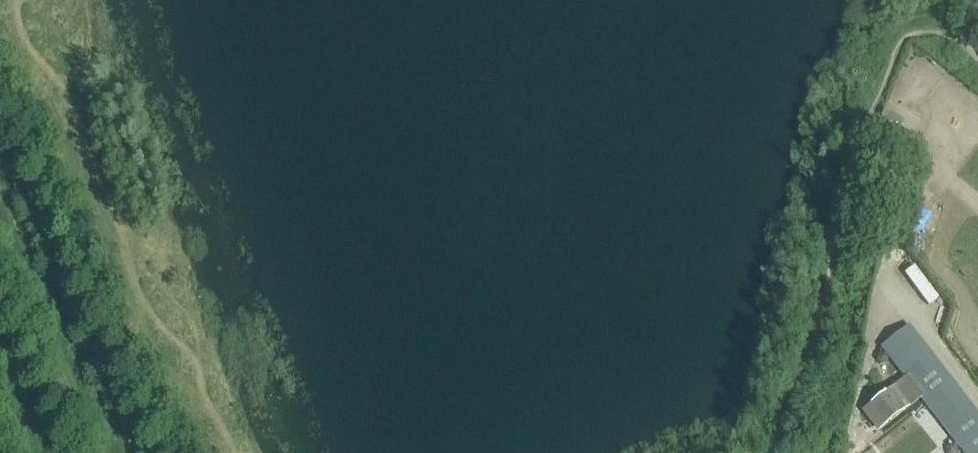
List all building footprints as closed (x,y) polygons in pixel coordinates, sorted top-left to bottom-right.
[(908,323),(879,345),(904,377),(860,411),(877,433),(920,399),(962,452),(977,452),(977,414),(908,323)]
